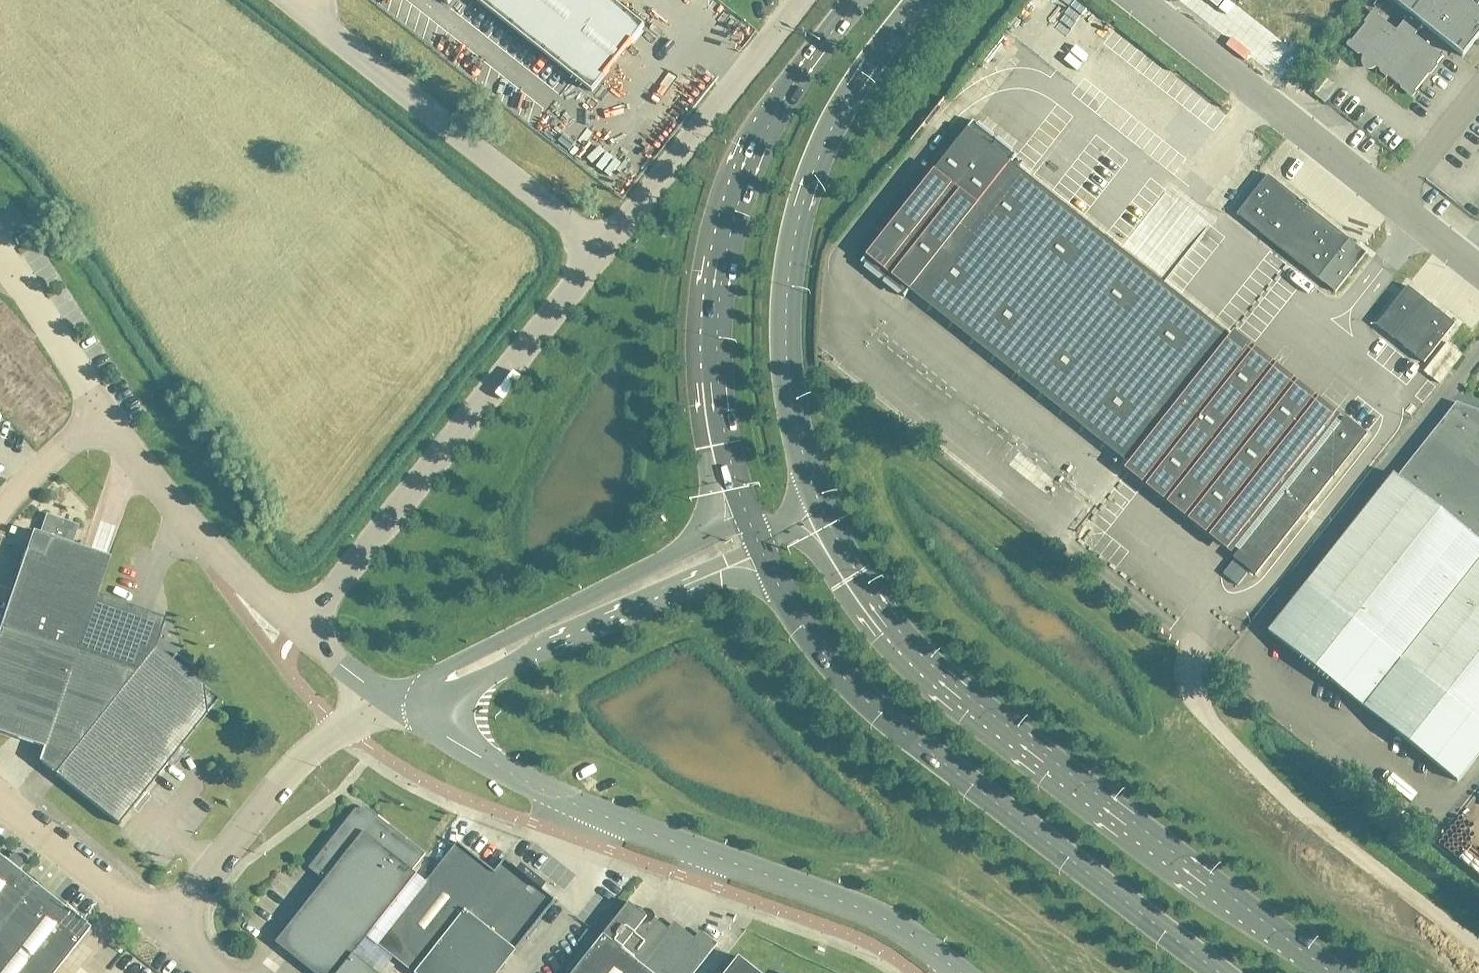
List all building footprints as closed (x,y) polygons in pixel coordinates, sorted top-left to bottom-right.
[(389,5),(384,0),(368,0),(401,26),(421,0),(405,0),(403,3),(399,0),(393,0),(389,5)] [(592,91),(645,25),(613,0),(477,0),(592,91)] [(1478,36),(1478,0),(1392,0),(1407,12),(1404,17),(1405,18),(1396,30),(1374,12),(1365,23),(1348,44),(1412,95),(1443,56),(1453,64),(1461,54),(1463,56),(1478,36)] [(1340,422),(1231,336),(1011,162),(1016,155),(1015,154),(1015,155),(1012,152),(1011,151),(1010,153),(996,142),(998,140),(996,139),(996,140),(993,137),(992,136),(991,137),(977,127),(979,125),(977,124),(974,122),(974,121),(973,120),(934,169),(927,164),(926,165),(922,165),(921,164),(873,226),(883,234),(866,255),(861,262),(862,263),(862,262),(866,265),(865,265),(866,266),(868,265),(881,275),(880,277),(881,278),(882,278),(885,280),(884,281),(885,281),(887,280),(900,291),(899,292),(900,293),(901,293),(904,295),(903,296),(904,297),(912,287),(1128,464),(1238,551),(1233,557),(1256,575),(1367,434),(1345,416),(1340,422)] [(1366,254),(1309,204),(1308,203),(1307,203),(1307,204),(1305,205),(1304,205),(1303,205),(1302,204),(1301,202),(1301,201),(1268,175),(1254,192),(1237,214),(1336,292),(1366,254)] [(1424,362),(1455,323),(1408,286),(1376,324),(1424,362)] [(1269,631),(1458,781),(1478,754),(1478,411),(1456,402),(1398,476),(1394,473),(1269,631)] [(165,618),(97,595),(110,557),(72,544),(78,525),(46,514),(40,533),(33,530),(1,625),(65,648),(133,671),(157,642),(165,618)] [(1241,592),(1252,578),(1234,564),(1223,577),(1241,592)] [(65,648),(1,625),(0,627),(0,732),(4,733),(65,648)] [(168,761),(218,698),(171,661),(171,660),(155,647),(157,642),(133,671),(104,709),(168,761)] [(53,772),(104,709),(133,671),(65,648),(4,733),(53,772)] [(118,824),(167,763),(169,761),(168,761),(104,709),(53,772),(58,776),(118,824)] [(353,954),(417,874),(412,870),(424,854),(372,813),(369,813),(365,811),(357,812),(355,815),(351,815),(310,867),(326,880),(276,942),(314,972),(377,972),(353,954)] [(536,930),(534,928),(556,900),(505,859),(495,872),(457,842),(377,943),(414,972),(498,972),(528,936),(530,937),(536,930)] [(22,874),(0,857),(0,972),(54,972),(90,928),(22,874)] [(718,943),(715,941),(714,943),(701,933),(695,940),(674,923),(669,930),(655,919),(656,918),(643,908),(641,911),(629,902),(573,972),(694,972),(718,943)] [(739,957),(726,972),(759,972),(739,957)]
